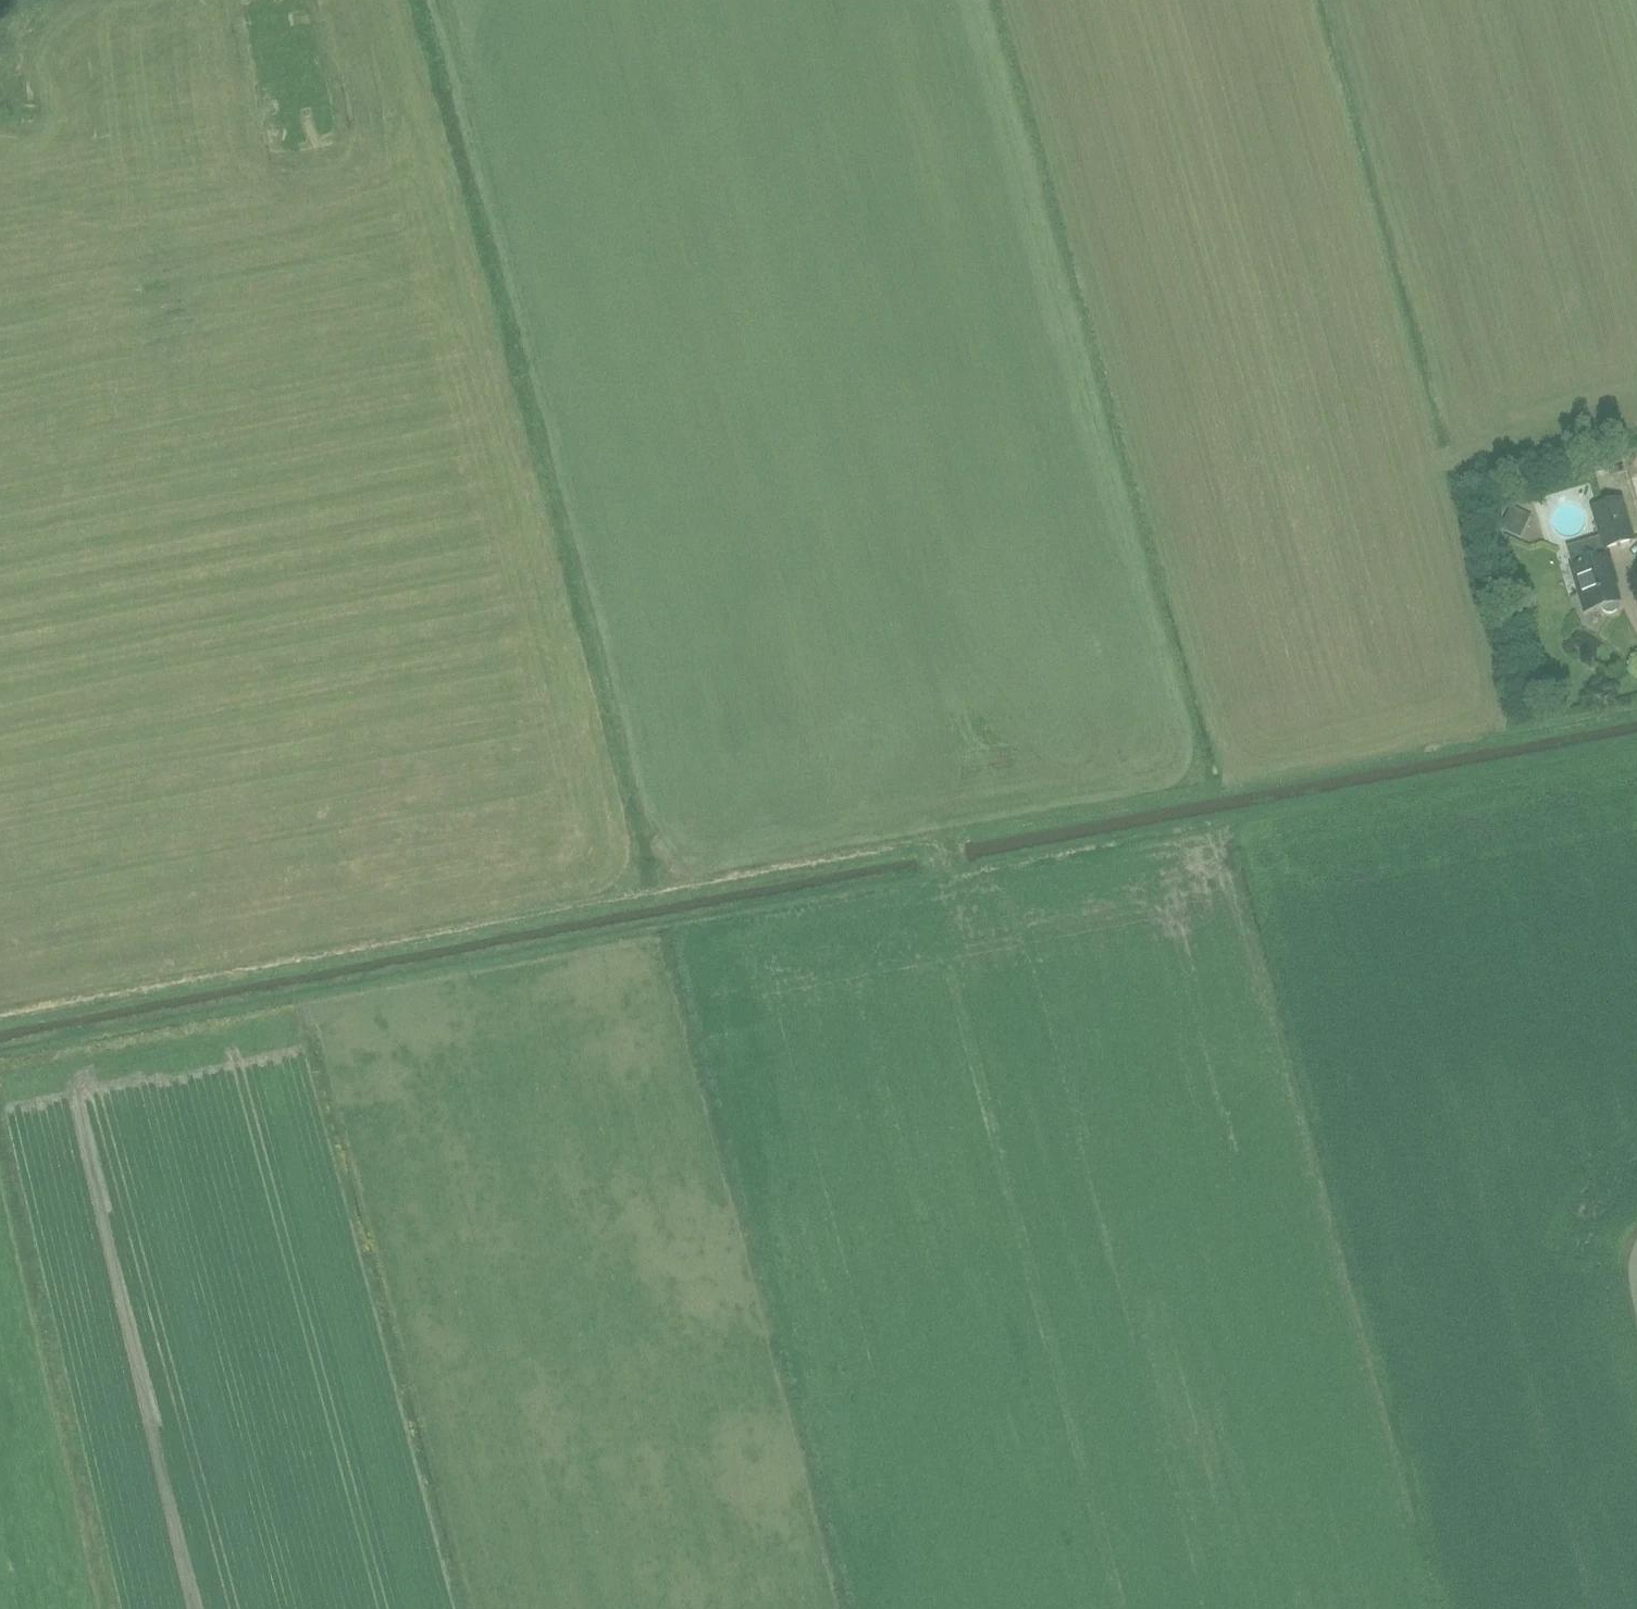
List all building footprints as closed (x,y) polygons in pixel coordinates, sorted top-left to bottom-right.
[(1633,542),(1621,502),(1593,510),(1604,550),(1633,542)] [(1585,614),(1601,609),(1603,613),(1608,615),(1612,615),(1617,613),(1619,609),(1619,603),(1611,578),(1614,578),(1608,559),(1572,569),(1580,597),(1582,596),(1586,612),(1584,612),(1585,614)]
